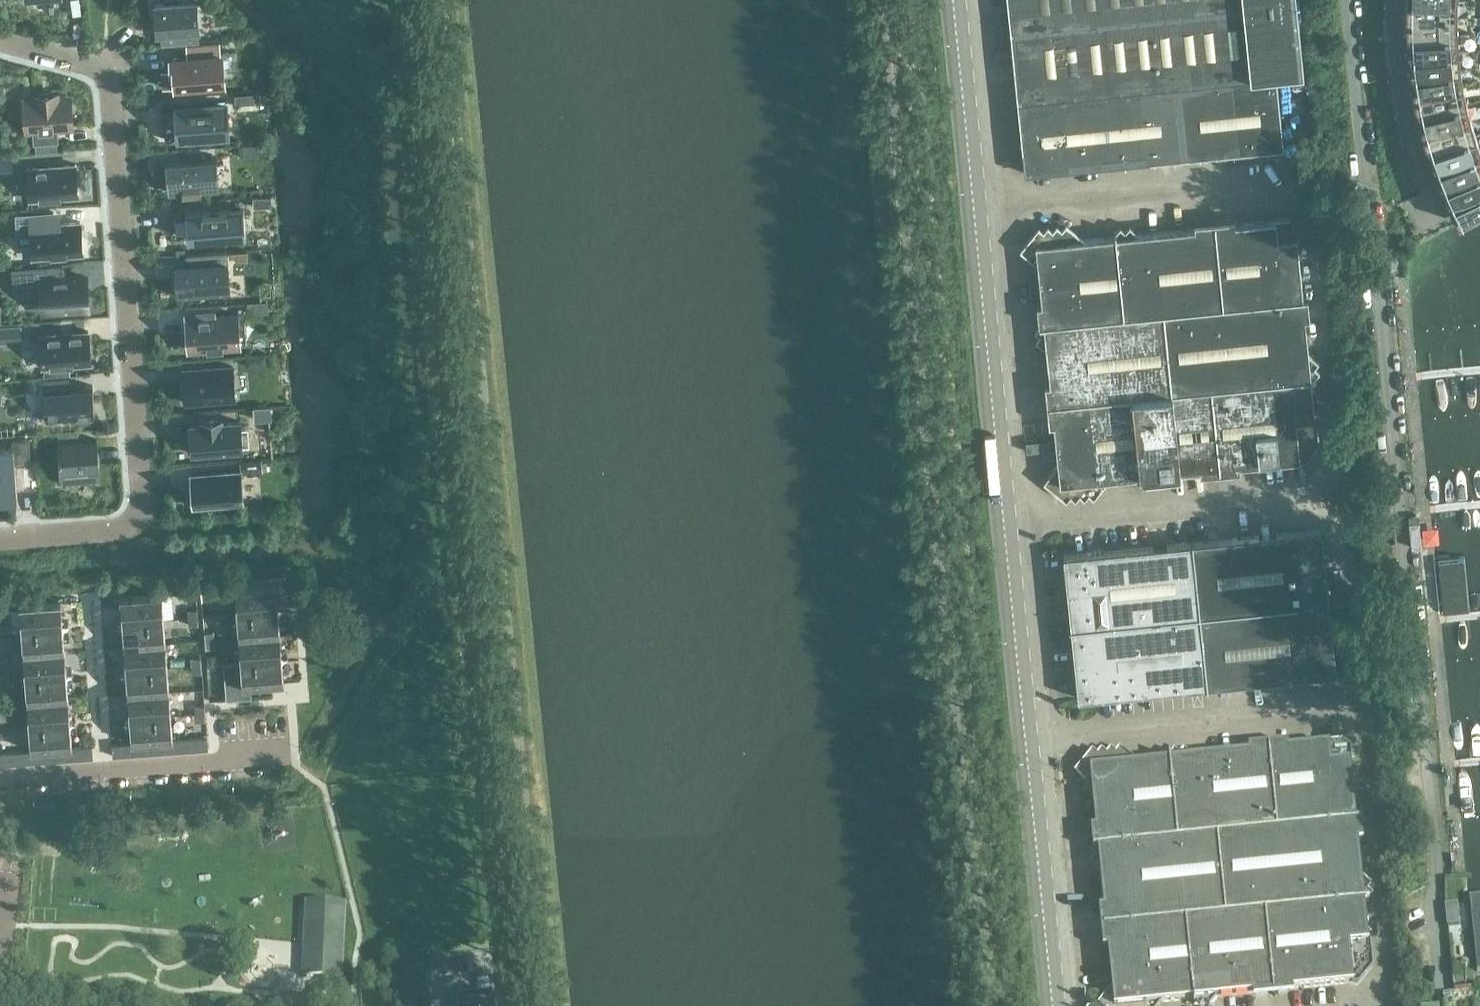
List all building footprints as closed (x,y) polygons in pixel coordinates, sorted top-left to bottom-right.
[(166,43),(199,40),(198,28),(199,28),(198,11),(197,0),(188,0),(179,1),(179,0),(165,0),(165,2),(155,3),(157,31),(165,31),(166,43)] [(1014,82),(1023,173),(1282,147),(1275,76),(1301,73),(1294,0),(1006,0),(1014,82)] [(1455,0),(1440,0),(1407,0),(1407,18),(1455,18),(1455,0)] [(1407,18),(1408,38),(1456,35),(1455,18),(1407,18)] [(1457,52),(1456,35),(1408,38),(1409,57),(1457,52)] [(176,86),(224,83),(222,60),(222,53),(221,53),(220,42),(194,44),(195,55),(171,57),(173,71),(175,71),(176,86)] [(1409,57),(1412,76),(1459,69),(1457,52),(1409,57)] [(1412,76),(1415,95),(1462,86),(1459,69),(1412,76)] [(1465,103),(1462,86),(1415,95),(1419,114),(1465,103)] [(26,131),(33,130),(34,142),(58,141),(57,129),(69,128),(67,96),(58,96),(58,92),(36,94),(36,98),(24,99),(26,131)] [(254,102),(253,92),(235,93),(235,104),(254,102)] [(183,134),(227,130),(225,103),(163,108),(165,139),(183,138),(183,134)] [(1419,114),(1424,132),(1469,119),(1465,103),(1419,114)] [(1474,136),(1469,119),(1424,132),(1429,151),(1474,136)] [(1429,151),(1436,169),(1479,152),(1474,136),(1429,151)] [(241,156),(255,154),(254,144),(239,146),(241,156)] [(167,160),(167,162),(168,163),(170,192),(182,191),(182,193),(182,194),(202,192),(202,191),(202,190),(218,188),(216,167),(216,158),(215,156),(200,158),(199,153),(199,152),(185,154),(184,155),(184,159),(167,160)] [(1479,152),(1436,169),(1443,187),(1479,171),(1479,152)] [(12,157),(0,158),(0,172),(13,171),(12,157)] [(28,167),(31,199),(79,195),(76,164),(28,167)] [(1451,204),(1479,190),(1479,171),(1443,187),(1451,204)] [(1460,222),(1479,211),(1479,190),(1451,204),(1460,222)] [(185,211),(188,239),(246,234),(244,207),(185,211)] [(54,211),(33,213),(30,213),(33,257),(83,253),(81,221),(55,223),(54,211)] [(1032,233),(1029,237),(1031,260),(1036,264),(1042,328),(1037,328),(1039,347),(1044,352),(1055,464),(1052,469),(1053,491),(1058,495),(1094,492),(1098,488),(1097,479),(1137,475),(1139,488),(1163,485),(1161,473),(1297,459),(1296,450),(1301,450),(1308,441),(1306,420),(1312,419),(1308,378),(1313,378),(1311,359),(1306,353),(1293,228),(1287,221),(1275,223),(1274,220),(1136,234),(1133,231),(1113,233),(1113,237),(1074,240),(1073,233),(1068,229),(1032,233)] [(213,293),(231,292),(228,252),(228,251),(186,254),(186,255),(186,265),(176,266),(176,276),(177,295),(177,296),(213,293)] [(43,310),(87,307),(85,275),(67,276),(67,275),(63,276),(62,263),(11,267),(12,282),(41,280),(43,310)] [(189,350),(240,346),(237,314),(186,318),(189,350)] [(21,339),(20,325),(0,327),(0,341),(21,339)] [(42,335),(42,334),(41,334),(43,367),(45,367),(45,366),(46,366),(77,364),(90,363),(91,363),(89,331),(88,331),(42,335)] [(186,402),(235,398),(234,380),(233,366),(183,370),(186,402)] [(69,373),(42,375),(45,417),(95,413),(93,381),(70,383),(69,373)] [(254,407),(255,419),(271,418),(270,406),(254,407)] [(250,445),(249,425),(241,426),(240,421),(222,422),(222,419),(202,421),(202,424),(190,425),(191,438),(188,438),(189,450),(192,450),(193,453),(227,451),(242,450),(242,446),(250,445)] [(97,438),(57,441),(60,481),(100,478),(97,438)] [(0,446),(0,498),(18,497),(15,467),(31,466),(29,439),(12,440),(13,445),(0,446)] [(243,461),(244,470),(262,468),(262,459),(243,461)] [(195,506),(242,503),(243,503),(242,485),(241,470),(239,471),(240,471),(192,474),(191,474),(193,507),(195,507),(195,506)] [(1060,554),(1071,662),(1075,698),(1333,672),(1318,529),(1060,554)] [(1465,554),(1434,557),(1441,614),(1471,610),(1465,554)] [(278,609),(277,585),(236,588),(237,612),(278,609)] [(212,598),(211,590),(201,591),(202,599),(212,598)] [(164,619),(162,594),(121,597),(123,622),(164,619)] [(63,626),(61,602),(20,605),(22,629),(63,626)] [(198,616),(198,608),(188,609),(189,617),(198,616)] [(280,633),(279,612),(278,609),(237,612),(239,636),(280,633)] [(199,624),(198,616),(189,617),(189,625),(199,624)] [(166,643),(164,619),(123,622),(125,646),(166,643)] [(65,650),(63,629),(63,626),(22,629),(24,653),(65,650)] [(215,639),(214,631),(204,632),(205,640),(215,639)] [(282,657),(280,633),(239,636),(241,660),(282,657)] [(215,647),(215,639),(205,640),(206,647),(215,647)] [(168,667),(166,643),(125,646),(127,670),(168,667)] [(67,674),(65,650),(24,653),(26,677),(67,674)] [(217,679),(215,663),(214,653),(206,653),(208,680),(217,679)] [(202,664),(202,656),(192,657),(192,665),(202,664)] [(284,682),(282,660),(282,657),(241,660),(223,662),(226,699),(252,697),(251,685),(284,682)] [(203,672),(202,664),(192,665),(193,673),(203,672)] [(170,691),(168,667),(127,670),(129,694),(170,691)] [(69,698),(67,676),(67,674),(26,677),(28,701),(69,698)] [(171,715),(170,691),(129,694),(130,718),(171,715)] [(70,721),(69,698),(28,701),(30,725),(70,721)] [(206,712),(205,704),(195,705),(196,713),(206,712)] [(206,720),(206,712),(196,713),(197,720),(206,720)] [(173,739),(171,715),(130,718),(132,742),(173,739)] [(72,747),(71,724),(70,721),(30,725),(32,750),(72,747)] [(208,748),(208,737),(173,739),(132,742),(112,744),(113,756),(159,752),(208,748)] [(1099,878),(1111,988),(1107,994),(1108,1005),(1153,1005),(1153,1003),(1192,999),(1192,1004),(1212,1002),(1216,997),(1352,983),(1351,974),(1356,973),(1362,966),(1360,944),(1366,943),(1362,903),(1366,902),(1365,883),(1359,878),(1346,751),(1338,745),(1327,746),(1326,744),(1188,758),(1185,754),(1165,756),(1166,760),(1127,764),(1126,757),(1121,752),(1086,756),(1082,761),(1085,784),(1089,787),(1096,847),(1091,848),(1093,868),(1099,873),(1099,878)] [(92,745),(72,747),(32,750),(0,752),(0,764),(93,757),(92,745)] [(1467,900),(1475,976),(1479,975),(1479,899),(1467,900)] [(342,978),(346,903),(306,901),(303,976),(342,978)]
